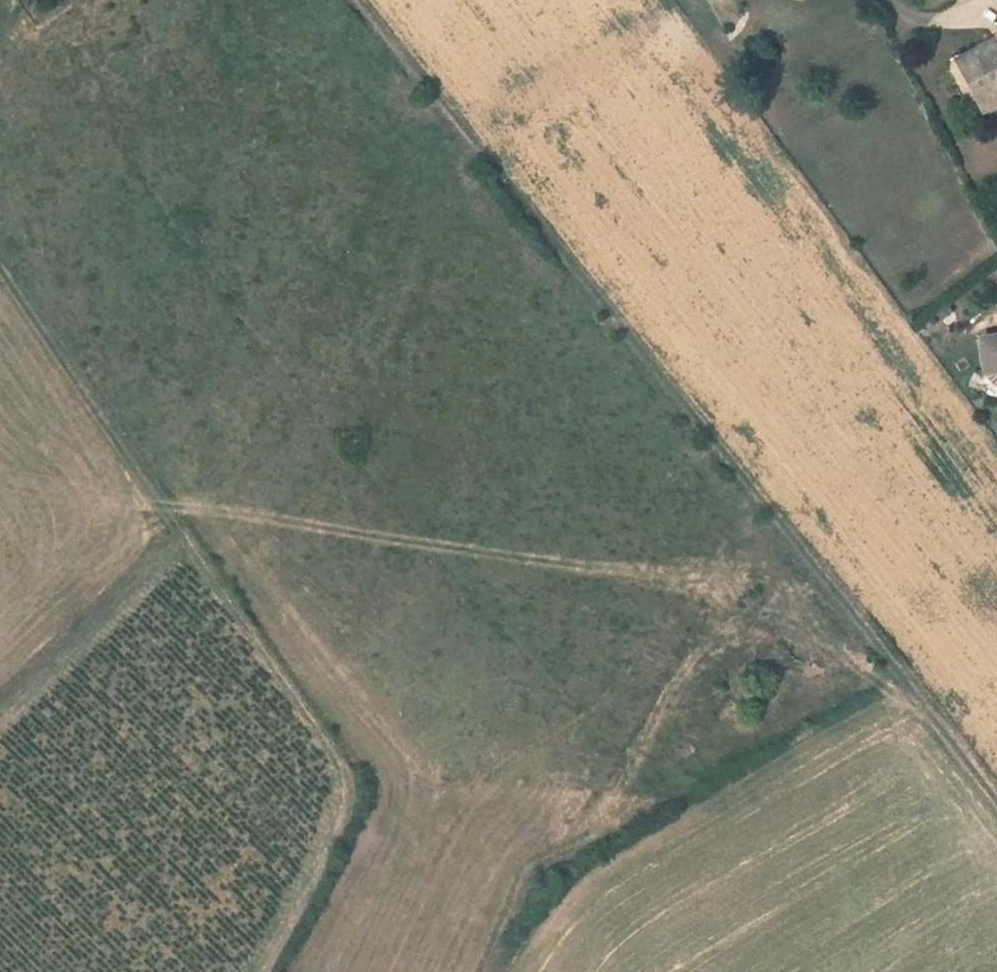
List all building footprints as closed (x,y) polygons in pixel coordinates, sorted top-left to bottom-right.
[(957,63),(975,96),(996,83),(996,42),(957,63)] [(975,96),(983,112),(996,104),(996,83),(975,96)] [(980,339),(985,373),(989,371),(989,377),(994,386),(996,386),(996,337),(980,339)]
